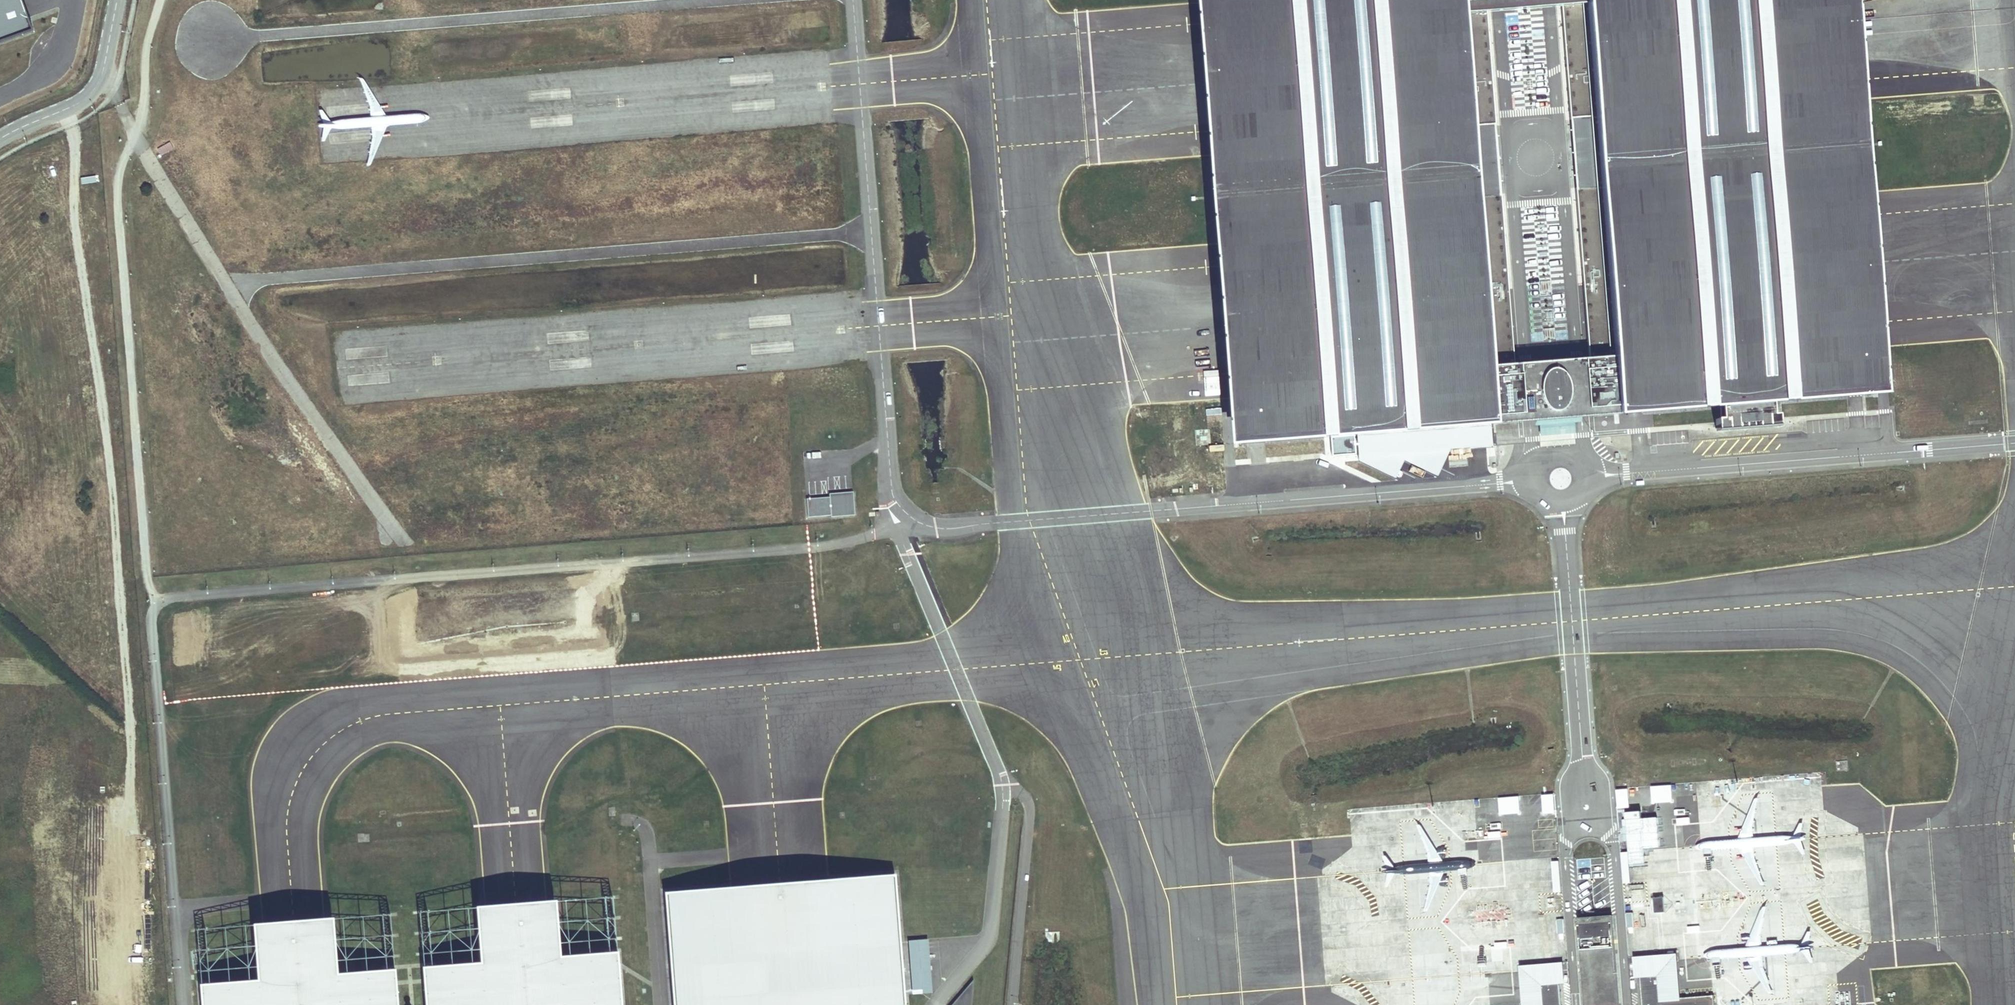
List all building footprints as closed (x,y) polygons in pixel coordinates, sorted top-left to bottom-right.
[(28,34),(16,0),(0,0),(0,44),(28,34)] [(1202,41),(1206,81),(1209,120),(1222,282),(1225,320),(1228,364),(1235,446),(1481,421),(1476,362),(1449,9),(1448,0),(1199,0),(1202,41)] [(1449,9),(1574,0),(1448,0),(1449,9)] [(1574,0),(1601,353),(1606,412),(1720,408),(1766,404),(1873,395),(1862,256),(1843,18),(1842,0),(1574,0)] [(1606,412),(1601,353),(1476,362),(1481,421),(1606,412)] [(1777,421),(1777,415),(1772,416),(1771,407),(1766,408),(1766,404),(1720,408),(1721,419),(1715,420),(1716,426),(1715,426),(1715,431),(1779,425),(1779,421),(1777,421)] [(656,891),(666,1004),(893,1004),(897,1002),(896,992),(891,937),(886,871),(828,876),(779,880),(728,884),(656,891)] [(617,953),(553,958),(549,905),(518,907),(484,909),(488,963),(422,967),(425,1004),(621,1004),(617,953)] [(1612,915),(1577,918),(1584,1004),(1619,1004),(1612,915)] [(396,969),(331,974),(327,921),(288,923),(260,925),(264,979),(200,983),(201,1004),(398,1004),(396,969)] [(903,942),(907,995),(926,994),(923,941),(903,942)] [(1714,995),(1711,996),(1681,998),(1678,957),(1677,952),(1632,956),(1634,977),(1640,977),(1642,1004),(1714,1004),(1714,995)] [(1559,983),(1566,983),(1564,961),(1518,965),(1519,972),(1522,1004),(1561,1004),(1559,983)] [(967,981),(947,1004),(965,1004),(967,981)]
